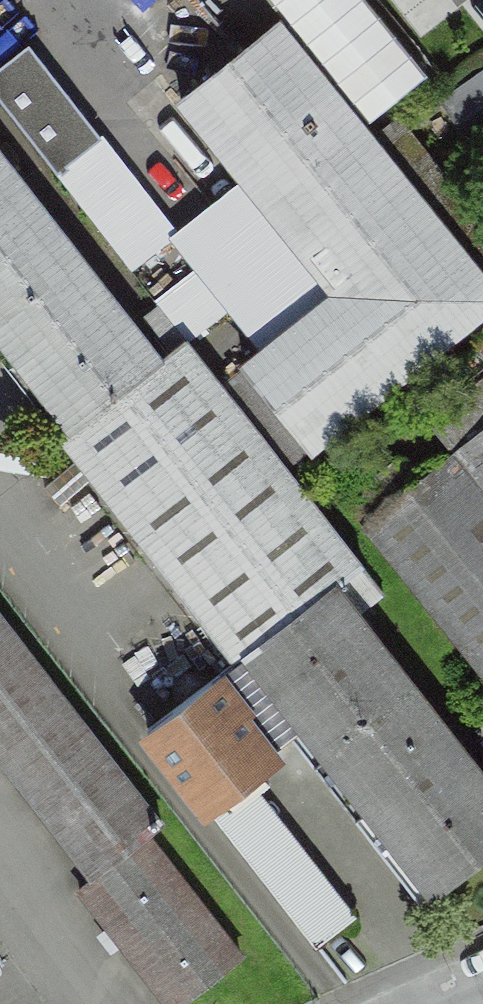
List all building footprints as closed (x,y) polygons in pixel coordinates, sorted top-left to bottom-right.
[(311,449),(482,311),(482,281),(277,24),(181,100),(337,294),(245,367),(311,449)] [(100,138),(28,47),(0,69),(0,100),(57,172),(100,138)] [(436,99),(468,148),(482,138),(482,68),(436,99)] [(57,172),(160,306),(187,341),(231,307),(100,138),(57,172)] [(72,429),(159,362),(0,157),(0,336),(72,429)] [(60,439),(236,665),(335,588),(363,566),(187,341),(160,306),(146,318),(172,352),(159,362),(72,429),(60,439)] [(482,676),(482,382),(431,424),(454,452),(413,485),(394,462),(348,498),(368,522),(363,527),(482,676)] [(373,578),(363,566),(335,588),(344,600),(373,578)] [(482,856),(482,778),(344,600),(335,588),(236,665),(149,732),(204,804),(304,727),(434,894),(482,856)] [(96,877),(148,837),(164,824),(0,616),(0,755),(96,877)] [(358,908),(249,770),(210,800),(319,939),(358,908)] [(171,1003),(180,1003),(241,957),(148,837),(96,877),(81,888),(171,1003)]
